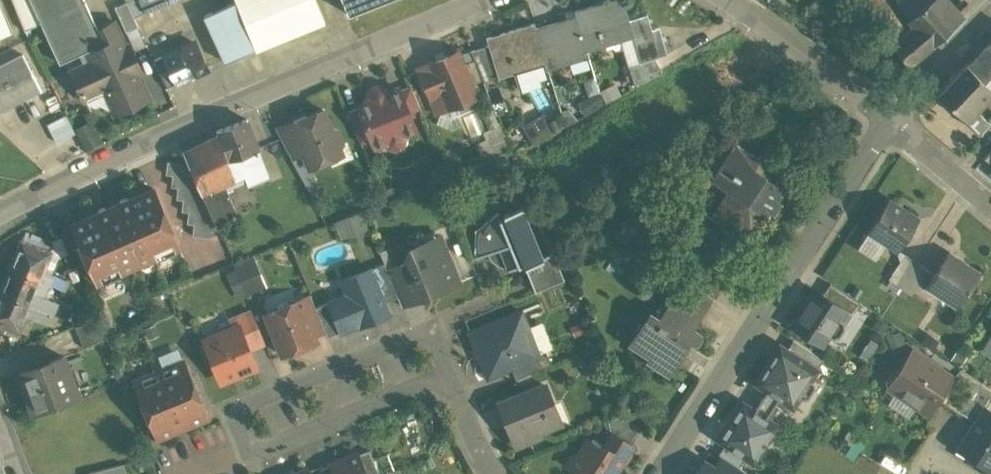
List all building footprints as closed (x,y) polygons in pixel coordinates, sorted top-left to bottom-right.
[(24,30),(40,23),(30,0),(12,0),(24,30)] [(40,23),(59,63),(88,49),(103,42),(97,29),(84,0),(30,0),(40,23)] [(144,11),(168,0),(139,0),(144,11)] [(255,48),(236,0),(204,15),(225,61),(255,48)] [(236,0),(255,48),(255,49),(323,21),(315,0),(235,0),(236,0)] [(348,14),(382,0),(343,0),(348,14)] [(573,10),(575,15),(576,15),(586,50),(632,37),(633,36),(628,19),(622,0),(606,0),(573,10)] [(884,0),(862,0),(894,45),(902,38),(899,29),(903,26),(884,0)] [(911,18),(917,24),(902,38),(894,45),(908,65),(955,25),(963,17),(949,0),(932,0),(911,18)] [(138,26),(126,1),(114,7),(125,32),(138,26)] [(11,31),(0,3),(0,36),(11,31)] [(647,14),(628,19),(633,36),(632,37),(639,61),(639,62),(654,57),(667,54),(660,33),(653,35),(647,14)] [(575,15),(535,28),(546,62),(548,69),(588,56),(586,50),(576,15),(575,15)] [(113,22),(97,29),(103,42),(88,49),(93,60),(71,71),(82,95),(105,84),(118,111),(149,96),(113,22)] [(533,22),(486,37),(488,44),(497,73),(498,77),(546,62),(535,28),(533,22)] [(968,64),(990,86),(990,41),(968,64)] [(163,56),(175,82),(204,69),(192,42),(163,56)] [(497,73),(488,44),(470,50),(481,78),(497,73)] [(457,52),(430,64),(430,65),(447,105),(475,93),(457,52)] [(0,66),(0,110),(40,90),(22,54),(0,66)] [(175,82),(163,56),(153,60),(166,87),(175,82)] [(729,88),(711,56),(662,85),(680,117),(701,104),(729,88)] [(654,57),(639,62),(639,61),(628,64),(634,86),(662,71),(654,57)] [(939,92),(965,117),(970,111),(990,90),(990,86),(968,64),(967,63),(939,92)] [(447,105),(430,65),(418,70),(435,110),(447,105)] [(118,111),(105,84),(82,95),(85,100),(114,113),(118,111)] [(410,85),(399,90),(409,114),(420,109),(410,85)] [(368,96),(368,100),(357,105),(358,107),(371,138),(374,146),(385,141),(387,144),(391,146),(394,147),(398,146),(401,144),(404,141),(404,137),(404,133),(415,129),(409,114),(399,90),(398,88),(387,92),(385,89),(381,87),(378,86),(374,87),(371,89),(368,92),(368,96)] [(729,88),(701,104),(709,116),(737,100),(729,88)] [(371,138),(358,107),(347,111),(360,142),(371,138)] [(322,109),(291,123),(303,152),(309,166),(330,158),(327,151),(337,147),(340,142),(336,131),(330,129),(322,109)] [(987,127),(970,111),(965,117),(982,132),(987,127)] [(524,123),(533,141),(555,130),(546,112),(524,123)] [(58,143),(76,135),(67,117),(50,125),(58,143)] [(246,119),(216,130),(218,135),(227,160),(257,149),(246,119)] [(291,123),(276,129),(291,157),(303,152),(291,123)] [(95,128),(80,135),(86,150),(102,143),(95,128)] [(218,135),(183,152),(188,163),(200,191),(233,176),(227,160),(218,135)] [(758,159),(737,145),(735,146),(721,168),(737,179),(714,215),(751,238),(769,210),(773,212),(775,212),(776,211),(780,204),(780,202),(780,201),(776,199),(788,181),(788,179),(788,178),(773,168),(775,165),(776,162),(775,158),(773,155),(770,153),(766,153),(763,154),(760,156),(758,159)] [(257,149),(227,160),(233,176),(235,175),(236,179),(244,176),(246,183),(267,175),(257,149)] [(303,152),(291,157),(301,176),(312,172),(309,166),(303,152)] [(200,191),(188,163),(167,160),(165,173),(172,174),(170,186),(177,187),(176,198),(182,199),(181,210),(188,211),(186,222),(193,223),(192,235),(209,237),(218,232),(215,224),(200,191)] [(233,176),(200,191),(215,224),(235,215),(224,190),(238,183),(236,179),(235,175),(233,176)] [(153,188),(72,223),(96,278),(177,243),(153,188)] [(919,218),(889,199),(869,231),(899,250),(919,218)] [(522,206),(504,214),(505,217),(499,219),(500,222),(493,227),(488,235),(487,244),(489,252),(493,251),(494,253),(497,256),(500,258),(503,260),(505,261),(509,269),(518,265),(518,266),(524,264),(525,267),(543,259),(542,257),(522,206)] [(360,215),(337,224),(343,238),(366,229),(360,215)] [(41,242),(28,237),(26,243),(38,247),(41,242)] [(26,243),(22,241),(11,268),(47,282),(49,276),(45,274),(40,272),(49,251),(38,247),(26,243)] [(429,256),(410,248),(403,263),(416,295),(433,288),(438,290),(458,282),(446,251),(436,247),(429,256)] [(980,272),(948,251),(927,285),(944,296),(947,292),(961,300),(967,290),(968,291),(980,272)] [(543,259),(525,267),(535,291),(564,279),(553,252),(542,257),(543,259)] [(907,253),(890,278),(902,286),(905,281),(918,261),(907,253)] [(732,273),(702,254),(686,279),(690,281),(714,297),(716,298),(732,273)] [(252,259),(236,266),(247,291),(263,285),(252,259)] [(918,261),(905,281),(916,288),(929,268),(918,261)] [(387,270),(384,263),(369,269),(383,302),(398,297),(387,270)] [(403,263),(387,270),(398,297),(400,301),(416,295),(403,263)] [(11,268),(1,293),(36,307),(41,295),(41,296),(47,282),(11,268)] [(348,294),(329,302),(341,330),(368,319),(369,321),(388,313),(383,302),(369,269),(343,280),(348,294)] [(714,297),(690,281),(674,306),(698,321),(714,297)] [(830,284),(823,295),(844,309),(853,314),(860,303),(830,284)] [(823,295),(816,291),(794,326),(822,343),(827,335),(834,339),(845,322),(838,318),(844,309),(823,295)] [(1,293),(0,296),(0,322),(7,325),(18,329),(26,309),(34,312),(35,312),(37,308),(36,307),(1,293)] [(55,301),(41,296),(41,295),(36,307),(37,308),(51,313),(55,301)] [(316,307),(311,296),(299,301),(313,334),(325,329),(316,307)] [(299,301),(267,314),(283,354),(316,341),(313,334),(299,301)] [(329,302),(316,307),(325,329),(327,336),(341,330),(329,302)] [(674,306),(670,303),(658,322),(649,315),(631,343),(651,356),(649,360),(668,372),(681,353),(678,351),(686,340),(690,343),(694,343),(697,343),(699,341),(701,338),(701,335),(701,332),(699,329),(694,327),(698,321),(674,306)] [(51,313),(37,308),(35,312),(34,312),(32,317),(47,323),(51,313)] [(521,310),(469,331),(488,377),(512,367),(536,357),(535,354),(526,332),(530,330),(521,310)] [(252,312),(233,320),(236,327),(238,327),(246,348),(264,340),(252,312)] [(105,339),(96,319),(76,329),(85,348),(105,339)] [(236,327),(206,340),(222,379),(254,366),(246,348),(238,327),(236,327)] [(789,352),(817,369),(822,360),(795,343),(789,352)] [(789,352),(780,346),(757,383),(767,390),(780,398),(793,406),(799,396),(805,400),(815,384),(810,380),(817,369),(789,352)] [(536,357),(512,367),(516,378),(551,364),(546,350),(535,354),(536,357)] [(954,378),(914,353),(902,373),(894,368),(884,384),(927,411),(937,396),(941,399),(954,378)] [(64,357),(20,373),(35,414),(79,398),(64,357)] [(177,360),(170,363),(169,367),(149,375),(146,373),(138,376),(137,380),(135,381),(158,437),(206,417),(183,361),(181,362),(177,360)] [(980,382),(960,369),(954,378),(941,399),(961,412),(980,382)] [(961,412),(976,422),(990,398),(990,389),(980,382),(961,412)] [(554,407),(545,385),(525,393),(531,407),(505,418),(516,444),(529,439),(530,442),(539,438),(538,435),(538,434),(537,430),(552,424),(546,410),(554,407)] [(743,403),(719,439),(725,444),(745,456),(753,461),(777,425),(767,418),(780,398),(767,390),(754,410),(743,403)] [(525,393),(500,403),(505,418),(531,407),(525,393)] [(985,407),(976,422),(959,448),(990,469),(990,411),(985,407)] [(641,428),(620,414),(607,420),(611,433),(615,436),(616,434),(631,444),(641,428)] [(591,441),(586,442),(578,454),(573,455),(570,459),(572,467),(576,470),(580,469),(587,473),(612,473),(632,444),(631,444),(616,434),(615,436),(608,447),(602,448),(591,441)] [(745,456),(725,444),(719,454),(722,456),(739,467),(745,456)] [(369,450),(357,454),(365,473),(379,473),(369,450)] [(331,465),(335,473),(365,473),(357,454),(331,465)] [(376,456),(378,472),(391,469),(389,454),(376,456)] [(714,468),(724,473),(750,473),(739,467),(722,456),(714,468)] [(704,462),(696,473),(724,473),(714,468),(704,462)] [(88,473),(125,473),(122,464),(88,473)] [(307,470),(309,473),(322,473),(319,465),(307,470)]
